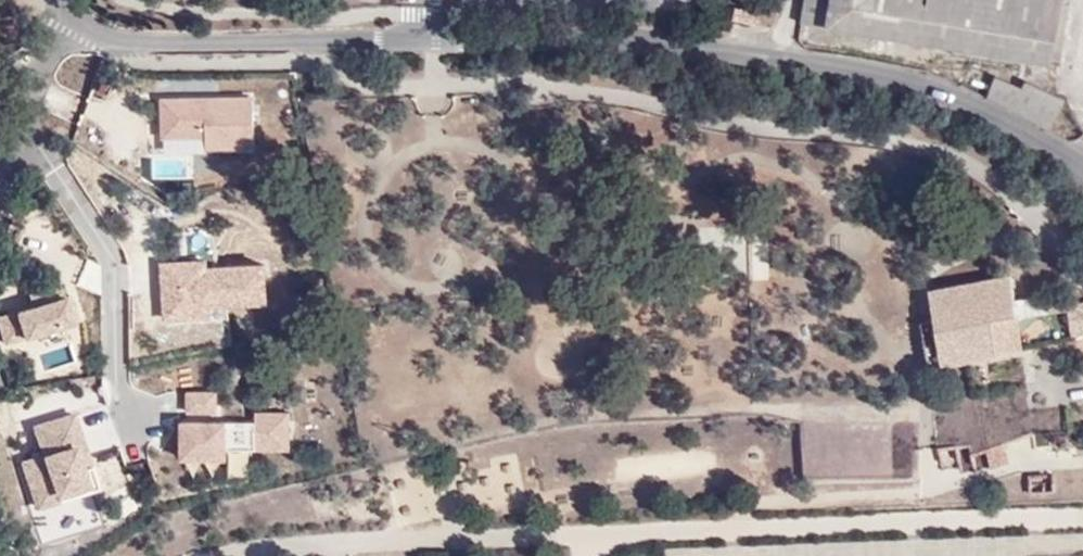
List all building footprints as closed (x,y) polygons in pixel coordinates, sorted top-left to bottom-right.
[(801,22),(954,47),(1001,54),(1050,62),(1060,0),(805,0),(801,22)] [(1001,54),(954,47),(953,54),(1000,62),(1001,54)] [(250,95),(162,93),(161,150),(255,151),(250,95)] [(751,250),(752,280),(770,279),(768,249),(751,250)] [(206,263),(160,264),(163,314),(267,313),(263,268),(206,272),(206,263)] [(1010,275),(930,289),(937,331),(923,333),(929,369),(997,357),(991,318),(1016,314),(1010,275)] [(60,296),(11,313),(21,342),(21,348),(72,327),(60,296)] [(1068,306),(1071,336),(1082,335),(1082,305),(1068,306)] [(0,314),(0,340),(3,349),(21,342),(11,313),(0,314)] [(221,395),(186,393),(185,420),(221,422),(221,395)] [(290,416),(258,413),(258,427),(259,453),(291,454),(290,416)] [(29,423),(40,459),(75,451),(81,471),(90,468),(71,414),(29,423)] [(227,427),(181,424),(183,472),(228,469),(228,451),(227,427)] [(258,427),(227,427),(228,451),(259,453),(258,427)] [(75,451),(40,459),(52,506),(89,498),(81,471),(75,451)] [(40,459),(18,461),(34,511),(52,506),(40,459)]
